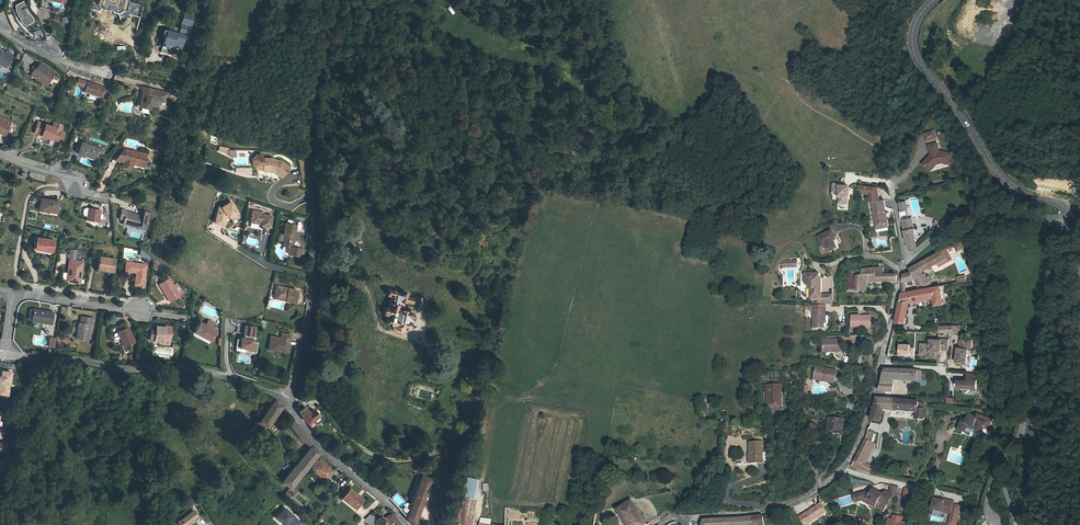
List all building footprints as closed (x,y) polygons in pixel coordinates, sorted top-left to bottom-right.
[(97,2),(97,3),(92,4),(92,8),(98,10),(106,9),(120,13),(121,13),(122,16),(129,18),(131,17),(132,11),(131,9),(128,8),(127,0),(98,0),(97,2)] [(24,1),(14,6),(17,11),(14,13),(22,28),(35,22),(24,1)] [(187,36),(186,39),(189,40),(195,21),(188,19),(186,24),(184,23),(181,35),(187,36)] [(165,43),(175,46),(176,44),(184,47),(186,39),(187,36),(181,35),(178,34),(177,36),(168,33),(165,43)] [(2,70),(10,55),(3,52),(1,55),(0,54),(0,69),(2,70)] [(32,75),(44,83),(45,81),(50,83),(56,73),(41,64),(37,70),(36,69),(32,75)] [(103,96),(106,88),(103,88),(78,80),(77,84),(85,87),(84,91),(101,96),(101,95),(103,96)] [(136,107),(149,111),(150,108),(152,100),(158,102),(160,102),(164,95),(154,92),(154,91),(142,88),(141,96),(138,96),(136,107)] [(0,120),(0,133),(4,135),(9,124),(0,120)] [(62,133),(38,124),(34,135),(49,141),(58,144),(62,133)] [(935,129),(924,133),(927,142),(938,138),(935,129)] [(49,141),(47,146),(58,150),(60,145),(58,144),(49,141)] [(97,150),(82,144),(78,154),(93,160),(97,150)] [(930,158),(923,164),(929,170),(932,166),(937,165),(942,164),(949,165),(952,155),(942,152),(938,145),(929,146),(931,158),(930,158)] [(120,161),(123,162),(127,150),(127,148),(122,147),(114,156),(120,161)] [(123,162),(128,164),(129,161),(141,164),(140,167),(144,168),(148,155),(127,150),(123,162)] [(262,159),(263,159),(263,155),(256,155),(254,157),(254,165),(257,168),(263,168),(262,159)] [(254,165),(254,157),(252,160),(252,165),(257,170),(263,170),(263,168),(257,168),(254,165)] [(263,159),(262,159),(263,168),(263,170),(270,170),(275,172),(276,172),(281,177),(281,176),(288,168),(281,162),(274,160),(273,161),(271,160),(271,159),(263,159)] [(128,164),(123,162),(122,167),(131,169),(133,165),(140,167),(141,164),(129,161),(128,164)] [(263,170),(263,172),(269,172),(275,174),(280,178),(281,177),(276,172),(275,172),(270,170),(263,170)] [(838,181),(837,190),(842,191),(842,195),(843,195),(842,201),(850,203),(851,197),(852,197),(854,186),(849,185),(846,184),(846,182),(838,181)] [(39,211),(48,212),(48,210),(57,211),(59,202),(41,200),(39,211)] [(887,200),(875,202),(878,225),(890,223),(888,211),(889,211),(887,200)] [(221,207),(218,207),(214,220),(224,223),(226,216),(227,215),(229,216),(229,217),(232,216),(235,219),(238,217),(238,216),(231,202),(221,207)] [(100,209),(88,206),(86,219),(99,221),(100,217),(99,216),(100,209)] [(146,228),(149,215),(144,213),(143,215),(126,211),(127,209),(122,207),(120,218),(123,219),(122,224),(128,225),(129,223),(140,226),(146,228)] [(249,223),(256,224),(260,213),(252,211),(249,223)] [(892,227),(889,211),(888,211),(890,223),(878,225),(879,229),(892,227)] [(256,224),(257,224),(259,223),(261,223),(261,225),(260,226),(269,228),(271,217),(263,215),(263,213),(260,213),(256,224)] [(905,232),(913,231),(911,220),(902,222),(905,232)] [(296,225),(285,223),(283,234),(285,235),(282,245),(287,246),(292,247),(296,225)] [(836,238),(838,235),(835,228),(820,233),(824,242),(827,241),(830,249),(839,246),(836,238)] [(909,242),(910,250),(917,248),(914,230),(913,231),(905,232),(907,242),(909,242)] [(34,237),(33,246),(41,248),(41,250),(51,252),(53,240),(34,237)] [(961,242),(958,242),(954,244),(957,251),(964,247),(961,242)] [(292,247),(287,246),(286,250),(288,254),(298,256),(299,249),(292,247)] [(946,248),(910,268),(912,272),(913,271),(918,270),(922,271),(938,262),(939,266),(952,259),(946,248)] [(115,259),(99,257),(97,273),(107,274),(108,271),(113,272),(115,259)] [(82,263),(69,261),(66,281),(78,283),(82,263)] [(163,267),(155,261),(154,270),(160,272),(163,267)] [(145,267),(125,264),(123,273),(135,275),(133,287),(138,287),(137,290),(142,291),(145,267)] [(866,282),(875,281),(896,282),(897,275),(888,275),(888,272),(884,272),(884,267),(879,267),(870,266),(867,266),(867,267),(861,267),(860,273),(854,273),(854,281),(866,282)] [(865,289),(866,282),(854,281),(854,273),(854,271),(848,271),(848,267),(844,267),(845,288),(865,289)] [(913,271),(912,272),(903,274),(902,283),(906,283),(907,280),(916,278),(919,285),(926,283),(931,281),(929,276),(927,276),(926,273),(923,274),(922,271),(918,270),(913,271)] [(806,283),(811,289),(822,288),(822,279),(819,279),(819,273),(806,273),(806,283)] [(180,296),(169,279),(160,285),(171,302),(180,296)] [(895,323),(905,323),(909,302),(908,301),(934,297),(935,305),(944,304),(941,285),(901,293),(898,311),(895,323)] [(275,286),(273,295),(283,298),(283,300),(293,303),(296,291),(275,286)] [(830,299),(830,294),(822,294),(822,288),(811,289),(812,298),(819,298),(819,304),(820,304),(827,304),(834,304),(834,299),(830,299)] [(386,325),(394,327),(396,327),(397,330),(401,332),(404,329),(406,330),(407,330),(409,330),(412,320),(414,318),(413,315),(402,312),(400,311),(399,310),(399,308),(400,303),(406,305),(406,304),(413,306),(415,300),(408,298),(409,295),(402,293),(402,294),(390,290),(388,296),(392,297),(389,308),(387,308),(385,315),(389,316),(386,325)] [(283,310),(285,301),(273,299),(273,300),(269,299),(267,306),(283,310)] [(825,313),(825,309),(820,309),(820,304),(819,304),(813,304),(813,309),(814,309),(814,328),(825,328),(825,321),(825,313)] [(52,312),(33,309),(31,321),(50,324),(52,312)] [(852,327),(866,327),(871,327),(872,316),(852,316),(852,327)] [(195,331),(204,336),(205,333),(213,338),(217,330),(212,328),(215,323),(209,320),(206,324),(200,321),(195,331)] [(90,325),(78,323),(76,339),(87,341),(90,325)] [(922,331),(932,331),(932,323),(922,323),(922,331)] [(128,327),(117,332),(114,333),(113,335),(114,338),(116,339),(119,338),(123,346),(134,342),(128,327)] [(158,334),(153,333),(153,342),(162,343),(162,340),(171,341),(172,328),(166,327),(166,329),(159,329),(158,334)] [(245,353),(255,354),(257,344),(252,343),(255,329),(244,327),(242,339),(241,339),(240,341),(236,340),(235,349),(239,350),(239,349),(246,350),(245,353)] [(396,327),(394,327),(393,329),(395,333),(401,335),(405,333),(406,330),(404,329),(401,332),(397,330),(396,327)] [(900,331),(894,331),(890,345),(889,350),(895,351),(900,331)] [(287,353),(290,336),(281,334),(280,339),(270,337),(268,348),(274,349),(273,350),(287,353)] [(935,350),(939,350),(940,350),(941,348),(949,348),(949,338),(941,338),(940,339),(930,339),(929,343),(920,343),(920,348),(923,348),(923,354),(926,354),(930,354),(930,355),(935,355),(935,352),(935,350)] [(968,348),(971,348),(971,339),(960,338),(959,347),(957,347),(956,361),(966,362),(968,348)] [(833,351),(843,351),(843,340),(824,340),(824,350),(833,351)] [(900,357),(916,357),(916,344),(900,344),(900,357)] [(818,368),(816,379),(826,381),(826,382),(837,384),(839,372),(818,368)] [(892,393),(893,378),(917,380),(917,379),(921,380),(922,370),(884,369),(879,389),(882,391),(892,393)] [(7,396),(11,372),(1,371),(0,377),(0,395),(7,396)] [(965,381),(963,379),(957,379),(957,382),(956,382),(956,384),(957,384),(957,387),(963,387),(967,392),(971,387),(977,388),(977,371),(967,371),(967,379),(965,381)] [(768,387),(769,404),(776,404),(776,406),(783,406),(782,386),(768,387)] [(870,418),(880,421),(883,408),(917,412),(916,418),(923,419),(924,409),(917,408),(918,402),(876,398),(870,418)] [(267,410),(260,418),(258,422),(251,431),(250,430),(248,433),(251,435),(252,432),(256,436),(264,426),(265,428),(279,410),(284,417),(288,414),(282,407),(274,400),(267,410)] [(854,411),(856,405),(849,402),(846,408),(854,411)] [(260,418),(267,410),(262,406),(255,414),(260,418)] [(308,424),(319,417),(314,410),(309,414),(305,408),(300,412),(308,424)] [(964,421),(963,428),(966,429),(966,428),(972,430),(974,428),(975,426),(983,429),(983,430),(987,432),(992,417),(976,411),(975,414),(969,412),(965,421),(964,421)] [(291,429),(292,430),(297,426),(288,414),(284,417),(291,429)] [(828,419),(827,430),(843,431),(844,421),(828,419)] [(307,438),(297,426),(292,430),(303,442),(307,438)] [(853,461),(862,462),(872,441),(869,440),(871,435),(873,435),(874,432),(867,430),(865,437),(861,446),(853,461)] [(303,442),(310,450),(313,446),(307,438),(303,442)] [(749,444),(749,455),(751,455),(751,464),(762,464),(762,462),(762,453),(762,444),(749,444)] [(313,446),(282,483),(290,490),(319,453),(313,446)] [(309,473),(317,480),(318,478),(323,482),(332,471),(319,461),(309,473)] [(405,520),(408,524),(413,524),(431,483),(421,479),(410,507),(405,520)] [(893,494),(896,496),(898,486),(890,484),(888,492),(893,494)] [(903,498),(912,501),(915,490),(905,488),(903,498)] [(857,492),(858,499),(860,498),(866,497),(872,501),(870,503),(875,506),(879,499),(881,500),(881,501),(887,504),(893,494),(888,492),(886,490),(882,493),(875,489),(874,491),(871,489),(857,492)] [(350,490),(342,500),(355,510),(363,500),(350,490)] [(398,511),(405,520),(410,507),(405,504),(397,493),(389,499),(389,500),(391,498),(396,494),(403,504),(404,505),(398,511)] [(893,494),(887,504),(890,506),(896,496),(893,494)] [(461,497),(456,521),(466,523),(472,499),(461,497)] [(934,497),(933,510),(952,514),(954,504),(955,500),(945,498),(945,499),(940,498),(934,497)] [(391,498),(389,500),(393,504),(398,511),(404,505),(403,504),(398,508),(391,498)] [(897,509),(904,512),(909,502),(901,499),(897,509)] [(617,511),(627,524),(648,524),(632,501),(617,511)] [(812,509),(818,517),(826,511),(821,503),(812,509)] [(197,517),(193,511),(192,511),(191,509),(180,516),(182,519),(177,522),(180,524),(185,524),(197,517)] [(818,517),(812,509),(799,517),(805,524),(806,524),(818,517)] [(283,524),(301,524),(302,524),(285,511),(277,520),(283,524)] [(370,524),(377,524),(380,522),(373,515),(367,522),(370,524)] [(395,515),(388,520),(391,524),(401,524),(395,515)] [(717,519),(717,523),(720,523),(720,524),(763,524),(762,515),(754,516),(750,516),(717,519)]
